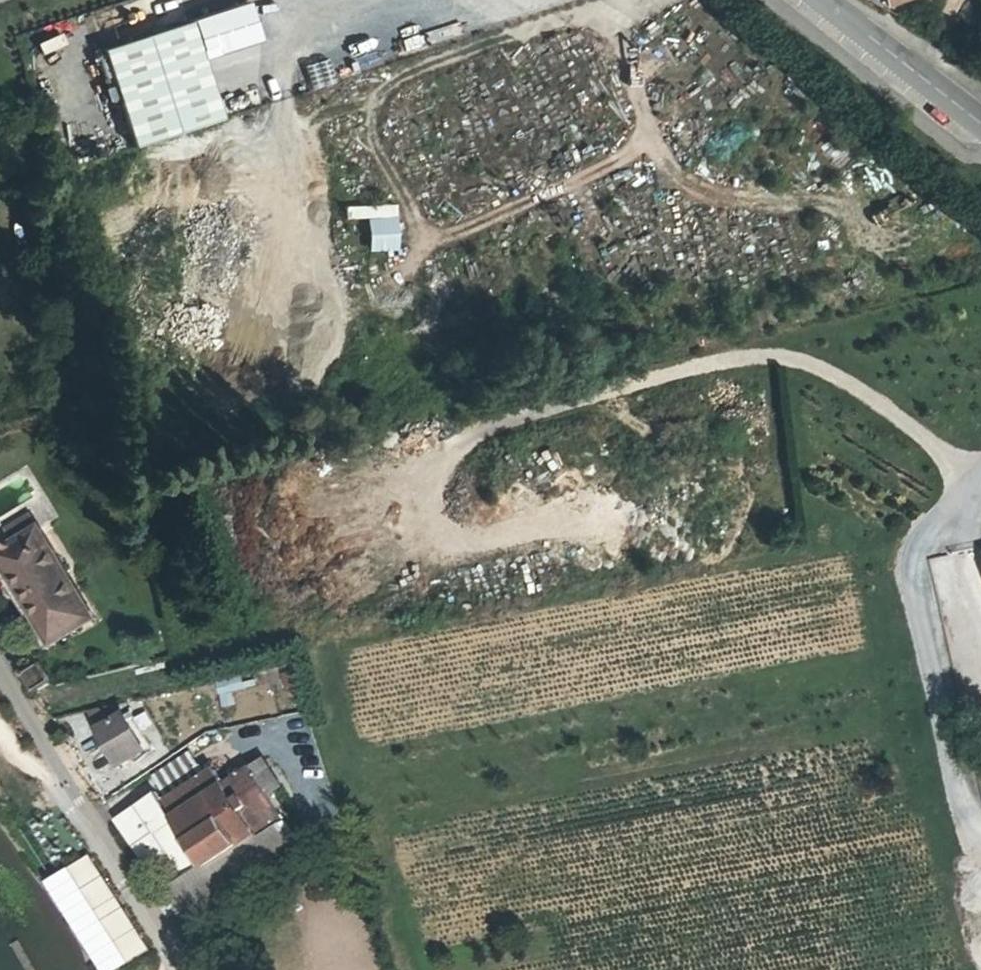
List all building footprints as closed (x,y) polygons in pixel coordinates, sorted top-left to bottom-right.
[(243,146),(212,50),(126,78),(158,174),(243,146)] [(370,250),(400,249),(398,202),(346,205),(346,218),(368,217),(370,250)] [(24,546),(20,536),(0,544),(0,558),(24,546)] [(7,600),(17,595),(22,607),(60,590),(38,540),(24,546),(0,558),(0,586),(7,600)] [(17,595),(7,600),(34,660),(81,638),(60,590),(22,607),(17,595)] [(35,689),(56,681),(50,664),(28,672),(35,689)] [(102,716),(83,727),(107,774),(126,761),(102,716)] [(221,792),(218,781),(212,767),(169,784),(177,806),(221,792)] [(177,806),(177,809),(182,821),(201,877),(203,883),(257,865),(259,873),(294,860),(271,794),(237,805),(227,779),(218,781),(221,792),(177,806)] [(108,969),(127,969),(158,951),(95,853),(51,881),(108,969)]
